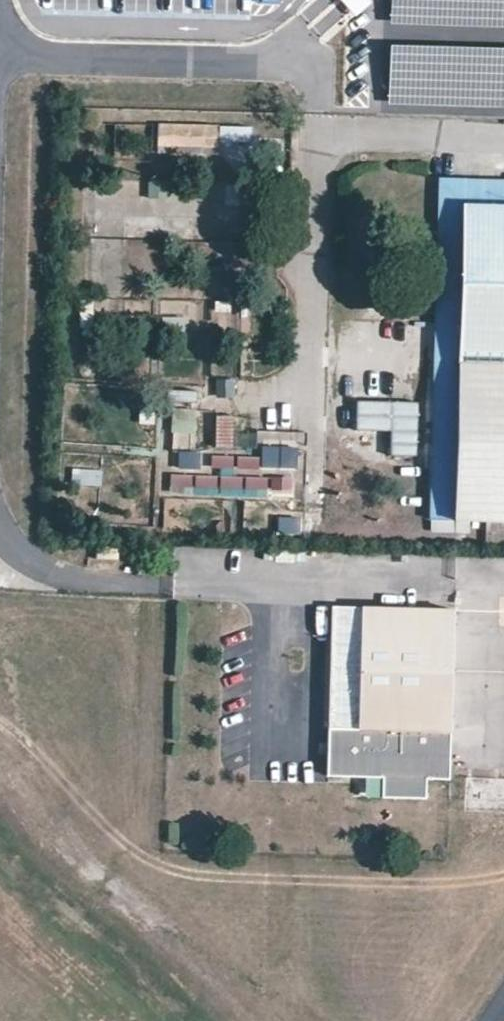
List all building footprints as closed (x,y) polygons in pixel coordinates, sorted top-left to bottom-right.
[(391,29),(503,32),(503,0),(391,0),(391,29)] [(390,47),(389,107),(503,110),(503,50),(390,47)] [(219,126),(158,124),(158,145),(218,146),(219,126)] [(430,518),(485,520),(485,545),(503,545),(503,181),(437,180),(430,518)] [(232,448),(232,415),(217,415),(216,448),(232,448)] [(64,547),(63,560),(77,559),(78,548),(64,547)] [(272,551),(272,561),(292,561),(292,552),(272,551)] [(452,611),(330,607),(328,776),(366,779),(380,780),(379,799),(422,800),(423,781),(447,781),(447,767),(452,611)] [(379,799),(380,780),(366,779),(365,799),(379,799)]
